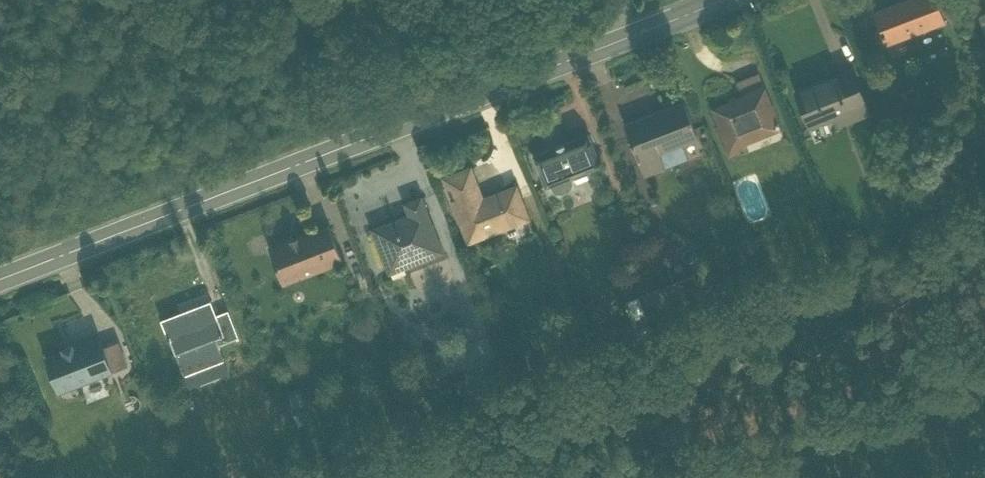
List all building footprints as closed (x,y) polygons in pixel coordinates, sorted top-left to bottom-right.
[(947,25),(938,0),(899,0),(877,8),(891,46),(947,25)] [(815,136),(873,113),(855,67),(797,90),(815,136)] [(733,150),(782,132),(763,81),(714,100),(733,150)] [(706,153),(685,99),(627,121),(648,175),(706,153)] [(549,189),(602,167),(585,128),(533,150),(549,189)] [(471,247),(533,222),(516,182),(485,195),(472,164),(442,176),(471,247)] [(390,280),(447,258),(422,193),(365,214),(390,280)] [(284,286),(347,261),(331,222),(268,247),(284,286)] [(174,354),(226,335),(212,297),(159,317),(174,354)] [(60,393),(115,372),(100,332),(45,352),(60,393)]
